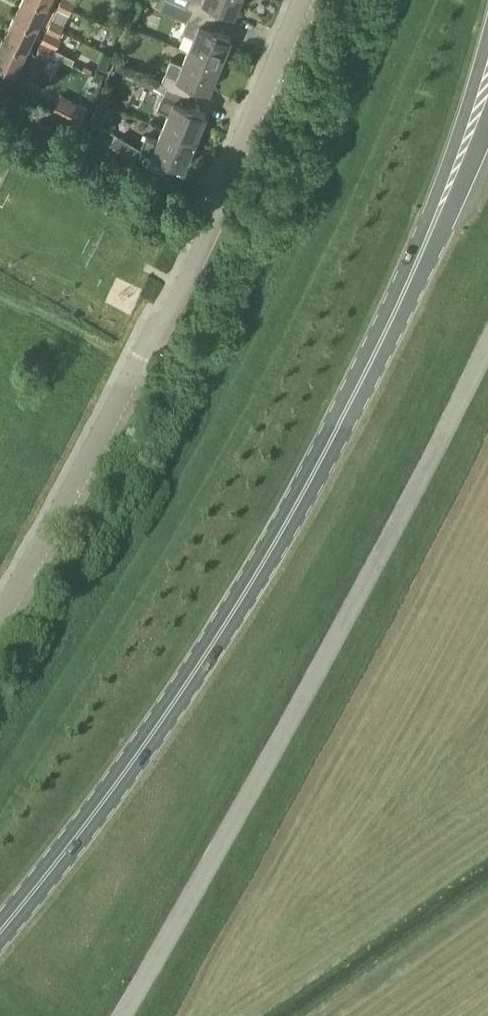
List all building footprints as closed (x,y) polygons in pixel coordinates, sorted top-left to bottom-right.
[(14,16),(37,27),(47,5),(37,0),(22,0),(14,16)] [(67,14),(73,4),(65,0),(61,0),(56,9),(67,14)] [(161,10),(165,0),(157,0),(154,7),(161,10)] [(191,10),(210,18),(214,7),(233,14),(239,0),(167,0),(191,10)] [(210,18),(191,10),(181,33),(193,38),(187,52),(220,65),(231,38),(211,29),(215,20),(210,18)] [(14,16),(4,38),(26,49),(37,27),(14,16)] [(52,20),(47,31),(58,36),(63,26),(52,20)] [(0,46),(0,65),(15,72),(24,76),(30,64),(40,69),(45,58),(36,54),(35,53),(26,49),(4,38),(0,46)] [(50,54),(52,49),(40,44),(36,53),(47,59),(50,54)] [(161,84),(166,86),(184,93),(188,83),(209,91),(220,65),(187,52),(182,65),(170,61),(161,84)] [(84,65),(82,69),(90,74),(92,69),(84,65)] [(152,89),(163,93),(166,86),(161,84),(156,82),(152,89)] [(162,128),(195,141),(206,115),(185,106),(190,96),(184,93),(166,86),(156,110),(168,115),(162,128)] [(87,106),(62,94),(54,110),(79,122),(87,106)] [(87,132),(109,144),(115,134),(101,126),(110,110),(99,104),(89,122),(91,123),(87,132)] [(195,141),(162,128),(157,141),(145,136),(140,149),(184,168),(195,141)]
